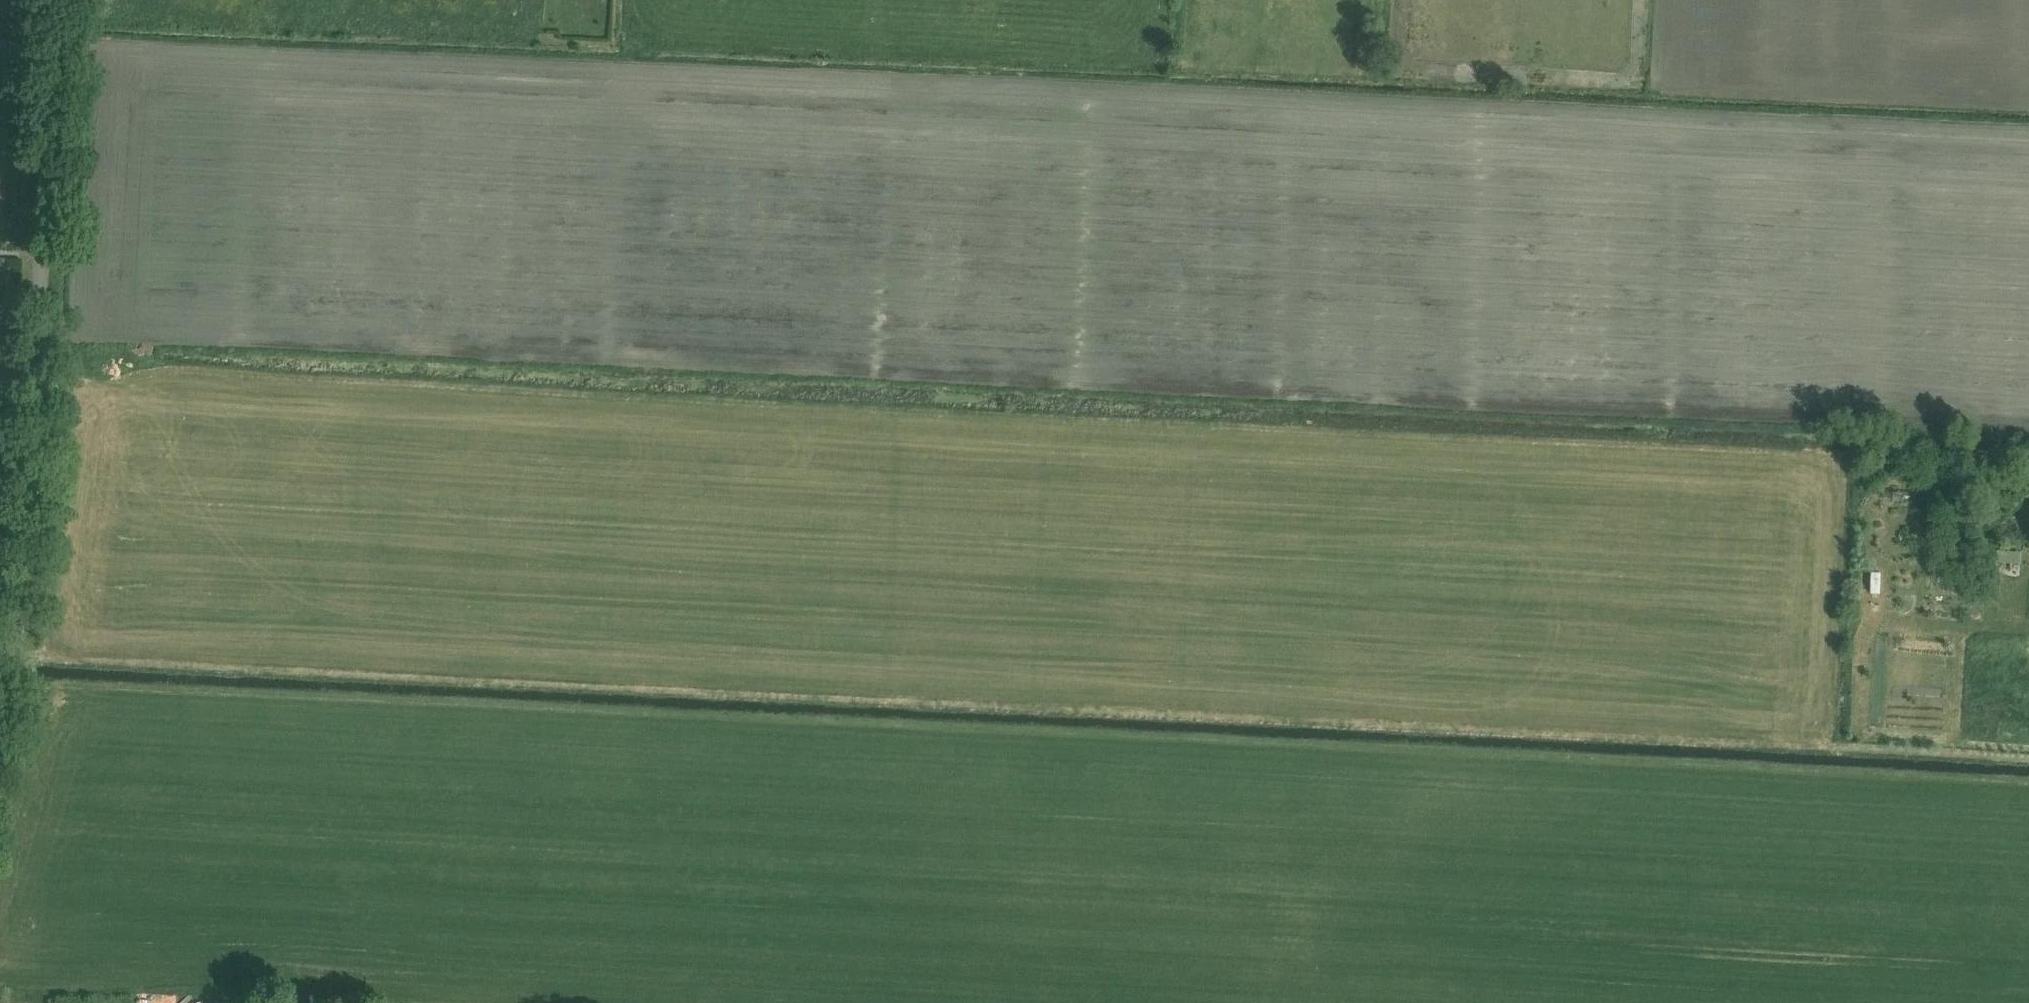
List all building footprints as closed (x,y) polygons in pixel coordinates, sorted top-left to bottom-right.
[(1996,563),(2020,564),(2021,551),(1997,549),(1996,563)]
